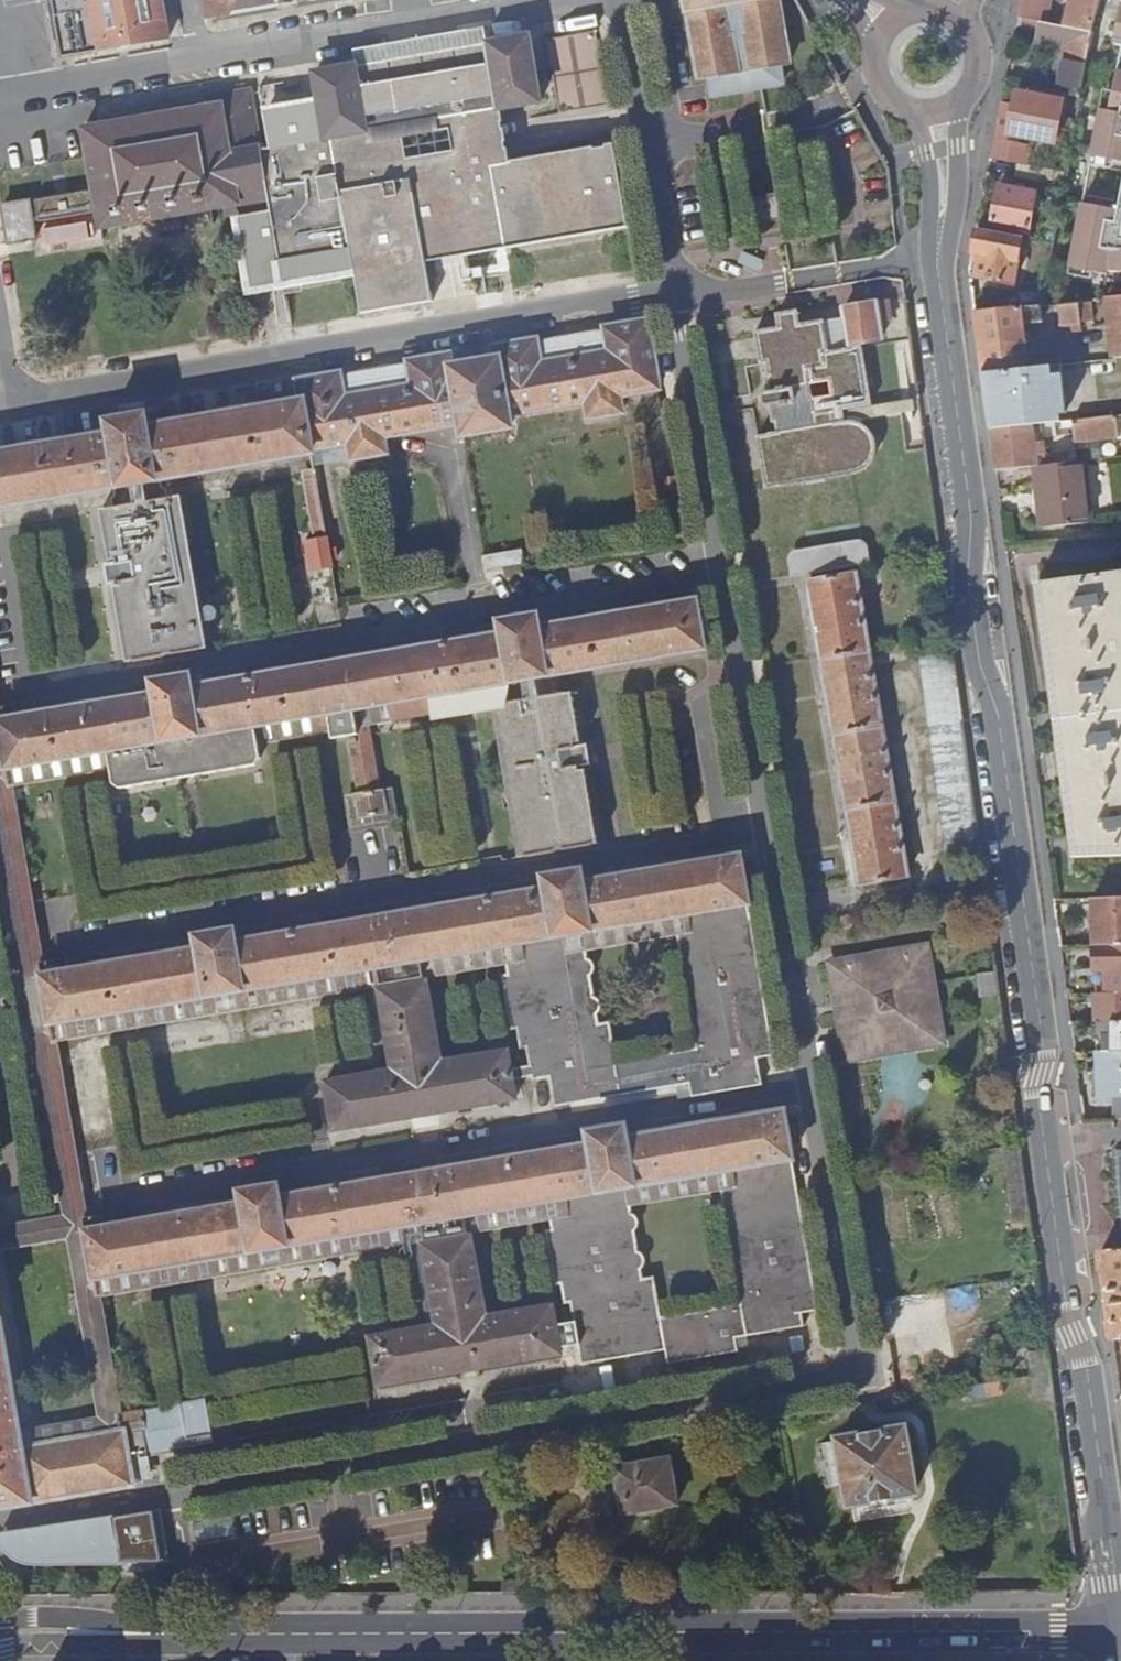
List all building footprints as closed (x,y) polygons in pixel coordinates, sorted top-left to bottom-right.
[(57,60),(163,43),(156,0),(48,0),(57,60)] [(209,17),(305,0),(206,0),(209,17)] [(775,0),(683,0),(696,77),(708,76),(710,94),(780,83),(777,64),(787,62),(775,0)] [(1016,19),(1040,24),(1045,25),(1050,1),(1044,0),(1020,0),(1016,19)] [(1092,34),(1095,16),(1099,0),(1071,0),(1065,29),(1092,34)] [(1095,16),(1120,17),(1120,0),(1099,0),(1095,16)] [(1063,96),(1079,99),(1092,34),(1065,29),(1045,25),(1040,24),(1036,43),(1065,49),(1059,79),(1056,94),(1063,96)] [(241,210),(243,215),(253,213),(266,211),(277,285),(350,273),(357,313),(429,301),(422,262),(465,254),(624,228),(609,142),(602,143),(602,148),(590,150),(589,146),(472,166),(464,114),(538,101),(532,68),(549,66),(555,106),(629,93),(616,25),(528,42),(527,37),(313,73),(324,138),(257,149),(247,90),(213,96),(215,104),(80,128),(96,225),(233,203),(233,211),(241,210)] [(1032,73),(1029,89),(1031,89),(1056,94),(1059,79),(1032,73)] [(1053,147),(1063,96),(1056,94),(1031,89),(1030,95),(1017,92),(1014,107),(1000,104),(990,160),(1016,165),(1027,168),(1031,148),(1016,145),(1017,140),(1053,147)] [(1014,179),(1062,188),(1065,176),(1027,168),(1016,165),(1014,179)] [(83,189),(30,197),(34,220),(87,212),(83,189)] [(1035,196),(1024,194),(1016,192),(998,189),(990,228),(1027,235),(1035,196)] [(750,196),(754,223),(785,218),(781,191),(750,196)] [(24,200),(0,203),(0,219),(3,240),(29,236),(24,200)] [(253,213),(243,215),(248,245),(257,245),(253,213)] [(980,255),(978,263),(976,278),(1011,285),(1020,240),(976,230),(971,253),(980,255)] [(971,253),(969,261),(978,263),(980,255),(971,253)] [(471,294),(465,254),(422,262),(429,301),(471,294)] [(1019,295),(1020,309),(1039,307),(1038,294),(1019,295)] [(1115,360),(1120,359),(1120,300),(1108,301),(1115,360)] [(879,340),(872,303),(842,308),(848,345),(879,340)] [(1079,304),(1058,306),(1060,327),(1081,324),(1079,304)] [(974,314),(982,374),(1028,369),(1025,344),(1030,343),(1029,336),(1025,336),(1023,325),(1042,323),(1041,307),(1039,307),(1020,309),(974,314)] [(841,320),(821,323),(825,352),(846,349),(841,320)] [(846,349),(825,352),(821,323),(821,321),(753,333),(758,365),(763,365),(765,376),(760,377),(764,392),(758,397),(760,405),(766,407),(768,424),(773,423),(774,434),(753,437),(762,488),(759,489),(756,478),(744,480),(758,552),(804,545),(798,504),(812,502),(817,528),(858,522),(852,486),(806,493),(804,481),(854,474),(866,465),(871,453),(869,439),(863,429),(853,423),(841,422),(831,423),(829,412),(858,408),(849,349),(846,349)] [(534,345),(534,342),(493,349),(494,360),(451,368),(449,357),(408,363),(411,386),(382,391),(381,384),(368,387),(370,393),(341,398),(338,376),(295,383),(298,403),(145,429),(143,416),(106,422),(108,434),(0,453),(0,506),(110,488),(112,502),(108,502),(109,507),(109,510),(98,512),(106,562),(111,562),(112,566),(103,567),(105,585),(109,585),(109,588),(117,587),(117,591),(111,592),(123,663),(157,658),(156,652),(166,651),(167,656),(204,650),(192,577),(185,577),(182,550),(187,549),(179,499),(164,501),(164,497),(163,493),(158,494),(156,480),(310,453),(309,450),(346,445),(348,460),(384,454),(381,438),(458,425),(461,435),(464,434),(508,427),(506,416),(583,404),(585,418),(620,413),(617,397),(655,391),(645,323),(603,329),(604,333),(534,345)] [(982,374),(990,431),(1032,426),(1060,423),(1058,405),(1064,404),(1060,366),(1028,369),(982,374)] [(1114,416),(1072,422),(1074,443),(1117,438),(1114,416)] [(990,431),(995,473),(1034,468),(1046,467),(1045,461),(1036,462),(1035,453),(1034,441),(1032,426),(990,431)] [(1057,438),(1034,441),(1035,453),(1040,452),(1040,446),(1057,444),(1057,438)] [(325,464),(348,460),(346,445),(309,450),(310,453),(156,480),(158,494),(163,493),(164,497),(313,472),(324,540),(326,550),(333,548),(339,548),(325,464)] [(1052,466),(1084,463),(1101,460),(1100,450),(1051,456),(1052,466)] [(1046,467),(1034,468),(1041,532),(1091,526),(1084,463),(1052,466),(1046,467)] [(671,479),(664,480),(665,491),(672,489),(671,479)] [(109,507),(108,502),(112,502),(110,488),(0,506),(0,526),(109,507)] [(335,559),(333,548),(326,550),(324,540),(303,543),(307,565),(326,563),(326,560),(335,559)] [(865,564),(863,550),(856,545),(792,556),(788,561),(791,577),(865,564)] [(1120,857),(1120,573),(1041,584),(1043,600),(1057,699),(1061,730),(1077,843),(1079,858),(1120,857)] [(903,876),(852,575),(807,583),(858,884),(903,876)] [(0,721),(0,750),(3,769),(500,684),(502,696),(499,696),(501,704),(488,706),(497,757),(501,757),(506,784),(501,785),(514,856),(549,851),(548,845),(559,843),(559,849),(595,843),(594,842),(580,768),(580,765),(585,764),(582,747),(578,747),(577,744),(571,745),(570,742),(576,740),(568,693),(556,695),(555,693),(554,688),(550,688),(548,676),(700,650),(694,603),(537,630),(535,617),(498,623),(501,637),(189,689),(187,677),(151,682),(153,696),(0,721)] [(956,648),(924,651),(945,836),(977,832),(956,648)] [(20,957),(65,1219),(0,1230),(0,1251),(69,1239),(100,1421),(60,1427),(17,1435),(20,1451),(117,1432),(115,1420),(116,1420),(96,1298),(432,1241),(433,1245),(440,1243),(436,1221),(91,1280),(83,1234),(85,1233),(52,1042),(389,984),(390,990),(394,989),(392,976),(395,976),(394,965),(47,1026),(39,978),(41,978),(37,954),(8,788),(23,786),(104,772),(266,744),(327,734),(345,731),(356,797),(379,793),(368,726),(488,706),(501,704),(499,696),(502,696),(500,684),(3,769),(0,750),(0,839),(20,957)] [(587,766),(580,768),(594,842),(600,841),(587,766)] [(388,792),(379,793),(356,797),(347,798),(351,821),(392,814),(388,792)] [(428,983),(413,985),(409,986),(407,974),(403,975),(401,964),(519,943),(562,935),(685,914),(745,903),(737,858),(580,884),(578,872),(542,878),(543,892),(234,945),(231,933),(195,939),(197,951),(41,978),(39,978),(47,1026),(394,965),(395,976),(392,976),(394,989),(390,990),(373,992),(387,1073),(321,1084),(328,1131),(513,1099),(510,1080),(508,1069),(505,1052),(441,1063),(428,983)] [(1092,900),(1093,946),(1120,945),(1120,899),(1092,900)] [(584,959),(582,950),(582,948),(565,951),(562,935),(519,943),(521,958),(503,961),(505,975),(499,976),(509,1030),(515,1029),(518,1049),(524,1048),(527,1066),(518,1068),(508,1069),(510,1080),(529,1077),(530,1080),(547,1077),(552,1107),(686,1084),(689,1097),(759,1085),(754,1059),(770,1056),(745,903),(685,914),(688,932),(673,934),(678,963),(677,964),(676,965),(676,966),(675,966),(675,967),(675,968),(675,969),(674,969),(674,970),(674,971),(674,972),(674,973),(675,973),(675,974),(675,975),(676,976),(676,977),(677,977),(677,978),(678,978),(678,979),(679,979),(679,980),(680,980),(681,980),(687,1012),(686,1012),(686,1013),(685,1013),(685,1014),(684,1014),(684,1015),(684,1016),(683,1016),(683,1017),(683,1018),(683,1019),(683,1020),(683,1021),(683,1022),(683,1023),(683,1024),(684,1024),(684,1025),(685,1026),(685,1027),(686,1027),(686,1028),(687,1028),(688,1028),(688,1029),(689,1029),(690,1029),(693,1049),(613,1063),(606,1023),(595,1025),(594,1015),(594,1014),(595,1014),(595,1013),(596,1013),(596,1012),(597,1012),(597,1011),(597,1010),(598,1009),(598,1008),(598,1007),(598,1006),(598,1005),(597,1004),(597,1003),(597,1002),(596,1002),(596,1001),(595,1000),(594,999),(593,999),(593,998),(592,998),(591,998),(591,997),(587,977),(587,976),(588,976),(589,975),(589,974),(590,974),(590,973),(590,972),(591,972),(591,971),(591,970),(591,969),(591,968),(591,967),(591,966),(591,965),(590,965),(590,964),(590,963),(589,963),(589,962),(588,962),(588,961),(587,961),(587,960),(586,960),(585,960),(585,959),(584,959)] [(562,935),(565,951),(582,948),(582,950),(673,934),(688,932),(685,914),(562,935)] [(521,958),(519,943),(401,964),(403,975),(407,974),(409,986),(413,985),(413,979),(503,964),(503,961),(521,958)] [(940,979),(934,944),(835,962),(851,1060),(886,1055),(885,1047),(920,1041),(921,1048),(951,1043),(946,1009),(937,1010),(933,980),(940,979)] [(1093,946),(1093,948),(1094,996),(1120,995),(1120,945),(1093,946)] [(1094,996),(1095,1024),(1095,1037),(1101,1036),(1102,1052),(1120,1051),(1120,995),(1094,996)] [(1115,1120),(1120,1120),(1120,1051),(1102,1052),(1097,1052),(1098,1097),(1114,1097),(1115,1120)] [(558,1355),(557,1348),(553,1325),(550,1308),(484,1320),(469,1239),(456,1241),(448,1242),(442,1219),(563,1198),(624,1188),(638,1185),(729,1170),(789,1160),(780,1114),(623,1141),(621,1127),(585,1133),(587,1147),(279,1200),(276,1188),(239,1194),(240,1207),(85,1233),(83,1234),(91,1280),(436,1221),(440,1243),(433,1245),(416,1248),(430,1330),(363,1340),(372,1388),(558,1355)] [(571,1322),(553,1325),(557,1348),(575,1345),(579,1364),(662,1350),(664,1363),(735,1351),(732,1338),(800,1326),(798,1313),(814,1310),(789,1160),(729,1170),(731,1183),(717,1186),(718,1191),(724,1228),(722,1230),(721,1233),(720,1235),(721,1238),(722,1241),(723,1243),(727,1246),(731,1266),(729,1268),(727,1271),(727,1273),(727,1276),(727,1278),(729,1281),(731,1283),(734,1284),(737,1303),(658,1317),(650,1277),(639,1279),(638,1269),(639,1268),(641,1264),(642,1262),(642,1259),(641,1257),(639,1254),(635,1251),(631,1231),(633,1230),(635,1226),(635,1223),(635,1221),(634,1218),(632,1215),(628,1213),(627,1207),(624,1188),(563,1198),(566,1213),(547,1216),(548,1221),(550,1230),(543,1231),(553,1285),(559,1284),(562,1304),(568,1303),(571,1322)] [(638,1185),(624,1188),(627,1207),(718,1191),(717,1186),(731,1183),(729,1170),(638,1185)] [(468,1235),(548,1221),(547,1216),(566,1213),(563,1198),(442,1219),(448,1242),(456,1241),(469,1239),(468,1235)] [(1111,1344),(1120,1343),(1120,1252),(1100,1253),(1111,1344)] [(130,1486),(142,1483),(137,1456),(146,1454),(211,1443),(204,1401),(140,1412),(116,1416),(119,1432),(117,1432),(20,1451),(17,1435),(0,1329),(0,1508),(130,1486)] [(836,1443),(843,1486),(846,1507),(912,1494),(901,1429),(835,1441),(836,1443)] [(826,1489),(843,1486),(836,1443),(819,1445),(826,1489)] [(678,1508),(670,1461),(616,1472),(625,1517),(678,1508)] [(158,1510),(0,1537),(0,1546),(3,1551),(6,1553),(9,1556),(13,1559),(16,1561),(23,1563),(28,1563),(120,1563),(120,1564),(120,1566),(121,1569),(123,1570),(124,1571),(127,1572),(154,1572),(160,1563),(167,1563),(158,1510)] [(198,1537),(240,1533),(238,1515),(197,1518),(198,1537)] [(522,1580),(500,1580),(500,1591),(522,1591),(522,1580)]
